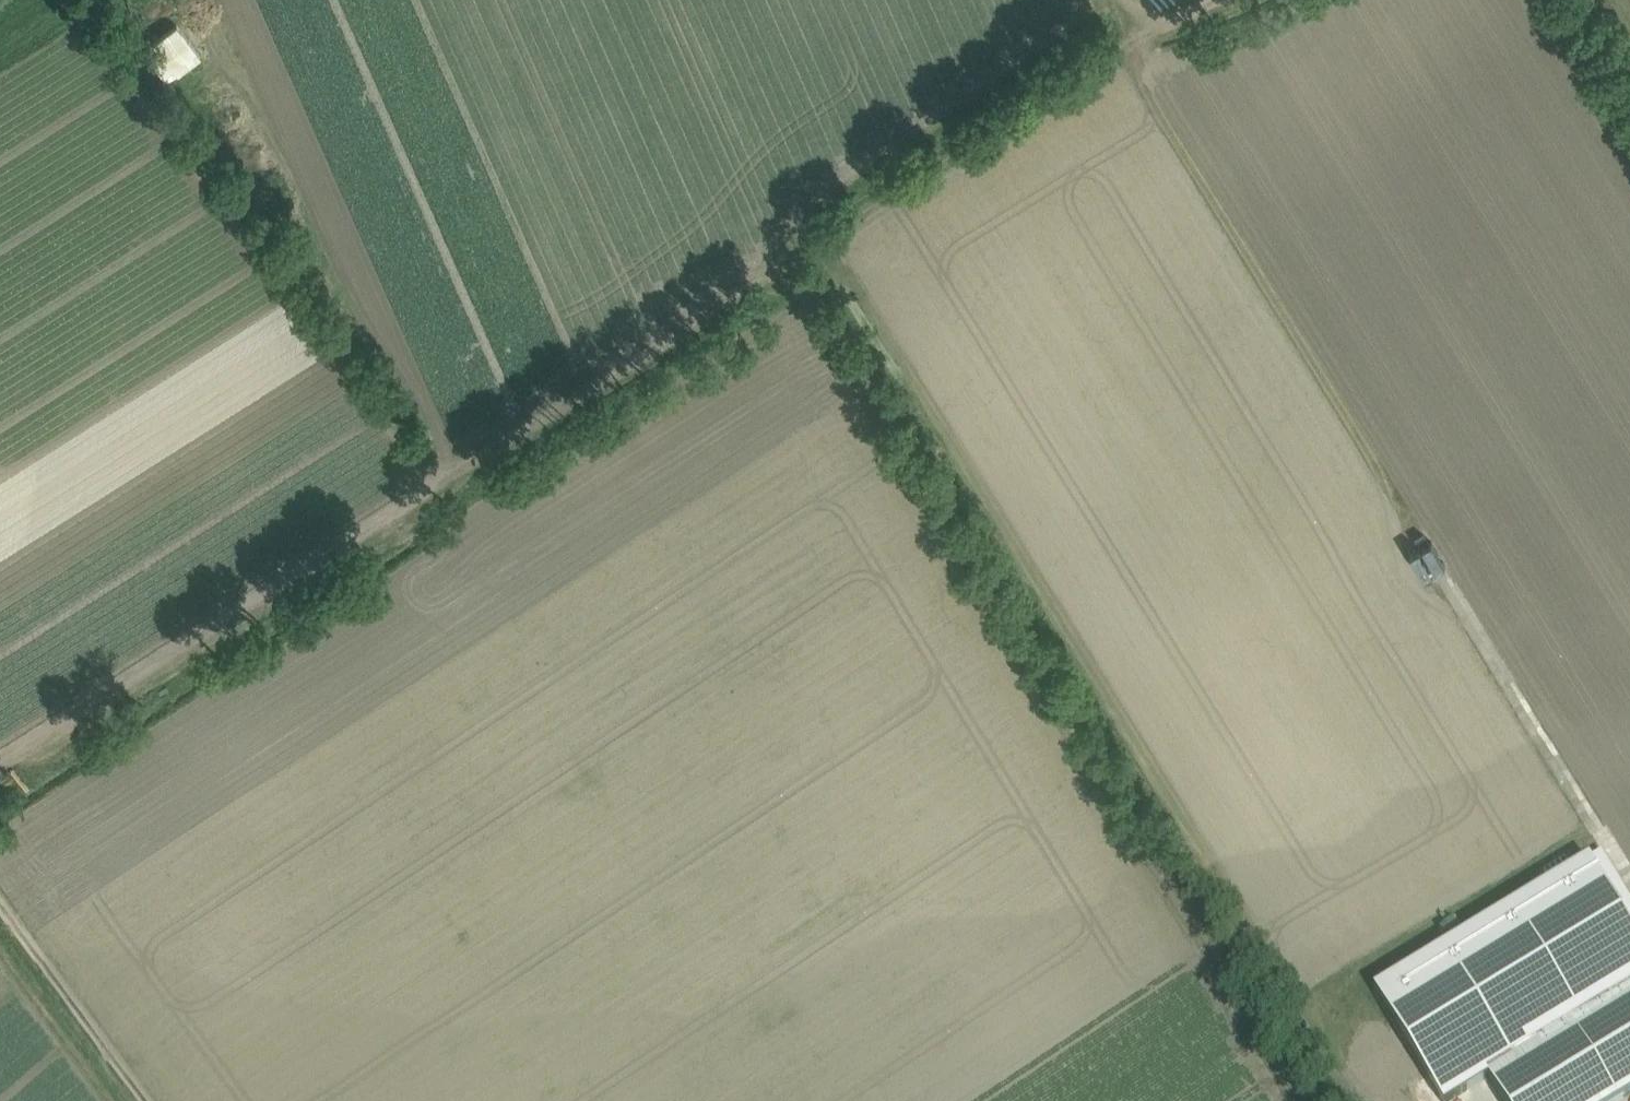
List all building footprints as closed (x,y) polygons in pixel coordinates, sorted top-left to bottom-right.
[(1374,991),(1441,1100),(1452,1100),(1488,1079),(1487,1077),(1629,990),(1629,899),(1602,853),(1590,860),(1590,859),(1374,991)] [(1487,1077),(1488,1079),(1502,1100),(1617,1100),(1629,1093),(1629,990),(1487,1077)]
